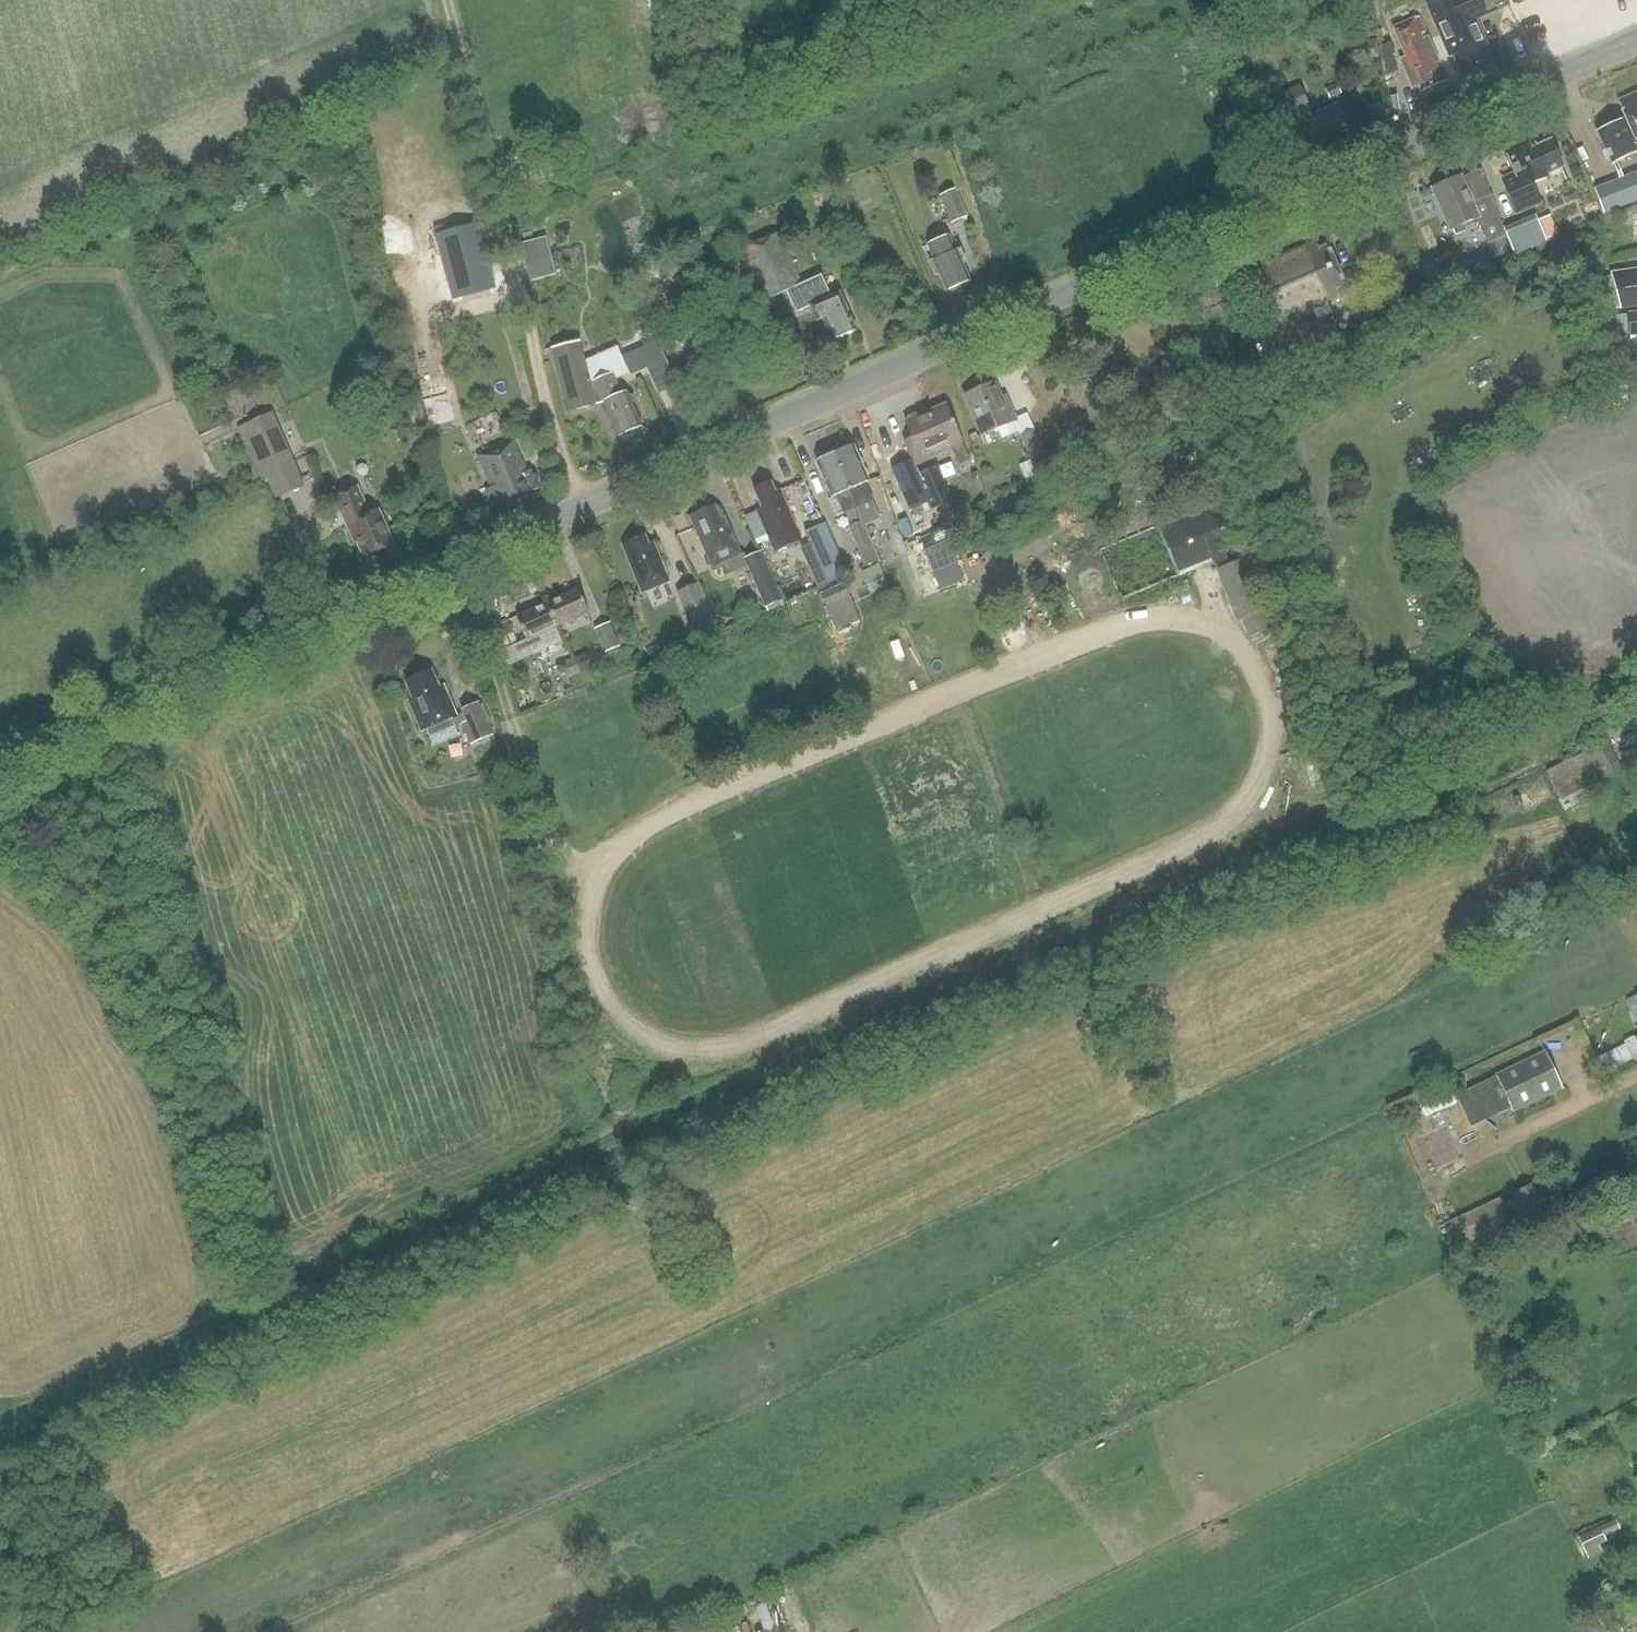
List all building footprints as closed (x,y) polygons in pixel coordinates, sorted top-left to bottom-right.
[(1426,4),(1449,57),(1453,55),(1462,74),(1488,63),(1484,54),(1490,51),(1475,19),(1484,15),(1478,0),(1460,0),(1452,4),(1450,0),(1436,0),(1426,4)] [(1416,17),(1395,26),(1411,65),(1403,68),(1411,85),(1417,83),(1421,90),(1446,80),(1419,18),(1417,18),(1416,17)] [(1377,40),(1357,42),(1358,57),(1378,56),(1377,40)] [(1381,47),(1383,77),(1399,71),(1392,55),(1396,54),(1392,42),(1381,47)] [(1338,83),(1325,89),(1330,100),(1343,94),(1338,83)] [(1302,87),(1268,101),(1278,122),(1297,114),(1300,121),(1283,129),(1298,163),(1324,151),(1320,144),(1350,131),(1339,104),(1317,114),(1318,117),(1315,119),(1310,107),(1302,87)] [(1598,132),(1606,150),(1605,153),(1607,158),(1611,160),(1613,165),(1636,154),(1636,95),(1619,103),(1626,120),(1598,132)] [(1505,187),(1516,213),(1538,203),(1530,184),(1548,177),(1546,173),(1562,167),(1551,140),(1535,147),(1533,142),(1507,153),(1519,182),(1505,187)] [(1596,187),(1606,213),(1636,201),(1636,172),(1596,187)] [(1486,243),(1488,242),(1496,262),(1512,255),(1488,196),(1472,203),(1461,176),(1432,188),(1449,230),(1453,228),(1455,233),(1462,230),(1460,226),(1477,219),(1486,243)] [(940,195),(952,223),(968,216),(957,188),(940,195)] [(1536,215),(1505,228),(1516,254),(1547,241),(1536,215)] [(436,231),(454,299),(497,287),(478,219),(436,231)] [(742,249),(766,302),(804,285),(781,232),(742,249)] [(536,279),(562,272),(552,234),(526,241),(536,279)] [(951,236),(930,244),(937,260),(930,263),(936,276),(941,274),(948,291),(970,281),(962,264),(967,262),(961,249),(957,251),(951,236)] [(1337,326),(1326,302),(1333,298),(1330,291),(1342,286),(1324,245),(1315,250),(1311,240),(1240,272),(1266,329),(1312,308),(1317,318),(1273,339),(1286,367),(1317,352),(1311,338),(1337,326)] [(1612,272),(1620,310),(1636,307),(1636,268),(1612,272)] [(802,310),(813,306),(819,320),(825,318),(834,339),(853,331),(838,294),(828,298),(824,290),(809,296),(806,289),(795,293),(802,310)] [(1628,335),(1636,335),(1636,311),(1628,311),(1628,335)] [(627,392),(622,393),(613,373),(591,382),(580,341),(552,349),(569,411),(604,402),(619,435),(642,424),(627,392)] [(630,373),(631,376),(647,369),(667,360),(658,341),(623,357),(630,373)] [(434,423),(461,417),(452,381),(425,387),(434,423)] [(985,434),(999,427),(1004,438),(1019,431),(1014,420),(1016,419),(1004,393),(1001,395),(994,381),(966,394),(985,434)] [(912,460),(892,469),(910,509),(913,507),(917,516),(954,499),(938,464),(920,473),(916,464),(951,449),(959,466),(970,461),(945,404),(921,414),(917,413),(908,417),(906,421),(903,422),(910,439),(904,442),(912,460)] [(239,428),(261,478),(266,476),(276,498),(306,485),(295,460),(282,466),(275,451),(289,445),(274,412),(239,428)] [(1036,428),(1021,434),(1037,474),(1026,479),(1031,490),(1053,481),(1047,466),(1066,458),(1060,444),(1045,450),(1036,428)] [(510,444),(481,457),(494,488),(489,490),(496,506),(512,499),(515,505),(533,497),(531,492),(539,488),(537,484),(540,482),(536,472),(531,474),(528,468),(522,471),(510,444)] [(849,488),(856,505),(872,498),(864,482),(867,480),(852,446),(835,454),(851,488),(849,488)] [(861,520),(855,506),(856,505),(849,488),(851,488),(835,454),(817,462),(832,496),(837,494),(845,510),(846,510),(852,524),(849,526),(867,565),(882,559),(864,519),(861,520)] [(758,513),(769,539),(798,526),(782,491),(779,492),(773,480),(755,488),(765,510),(758,513)] [(356,488),(335,497),(357,545),(361,543),(368,558),(395,545),(381,514),(370,519),(356,488)] [(1159,523),(1180,572),(1241,545),(1220,497),(1159,523)] [(717,502),(694,513),(698,523),(695,525),(713,566),(723,562),(729,574),(748,565),(766,608),(781,601),(759,550),(745,556),(744,553),(745,552),(726,511),(722,513),(717,502)] [(804,532),(818,562),(838,553),(824,522),(804,532)] [(626,554),(641,589),(672,575),(655,537),(650,539),(646,532),(630,539),(634,550),(626,554)] [(949,541),(925,551),(940,589),(965,579),(949,541)] [(549,597),(560,620),(588,606),(577,583),(549,597)] [(694,634),(675,642),(678,649),(703,638),(700,631),(710,627),(713,634),(719,632),(699,583),(677,592),(694,634)] [(845,583),(822,593),(828,608),(852,598),(845,583)] [(528,636),(560,620),(549,597),(517,613),(528,636)] [(595,629),(605,652),(621,645),(611,622),(595,629)] [(510,625),(499,629),(503,639),(514,635),(510,625)] [(660,645),(648,650),(652,659),(664,654),(660,645)] [(577,657),(584,673),(594,668),(587,653),(577,657)] [(584,673),(577,657),(563,664),(575,690),(588,685),(583,674),(584,673)] [(456,734),(453,727),(463,723),(472,743),(493,734),(479,703),(463,710),(464,713),(456,717),(443,685),(439,687),(432,670),(407,681),(414,697),(409,699),(422,730),(426,729),(432,744),(456,734)] [(1607,741),(1546,771),(1561,800),(1621,770),(1607,741)] [(1599,1056),(1607,1073),(1636,1059),(1636,1039),(1636,1038),(1599,1056)] [(1514,1110),(1562,1086),(1545,1051),(1497,1074),(1514,1110)] [(1430,1113),(1463,1103),(1459,1091),(1426,1100),(1430,1113)] [(1616,1519),(1579,1537),(1589,1559),(1597,1555),(1594,1548),(1608,1541),(1606,1537),(1621,1530),(1616,1519)]
